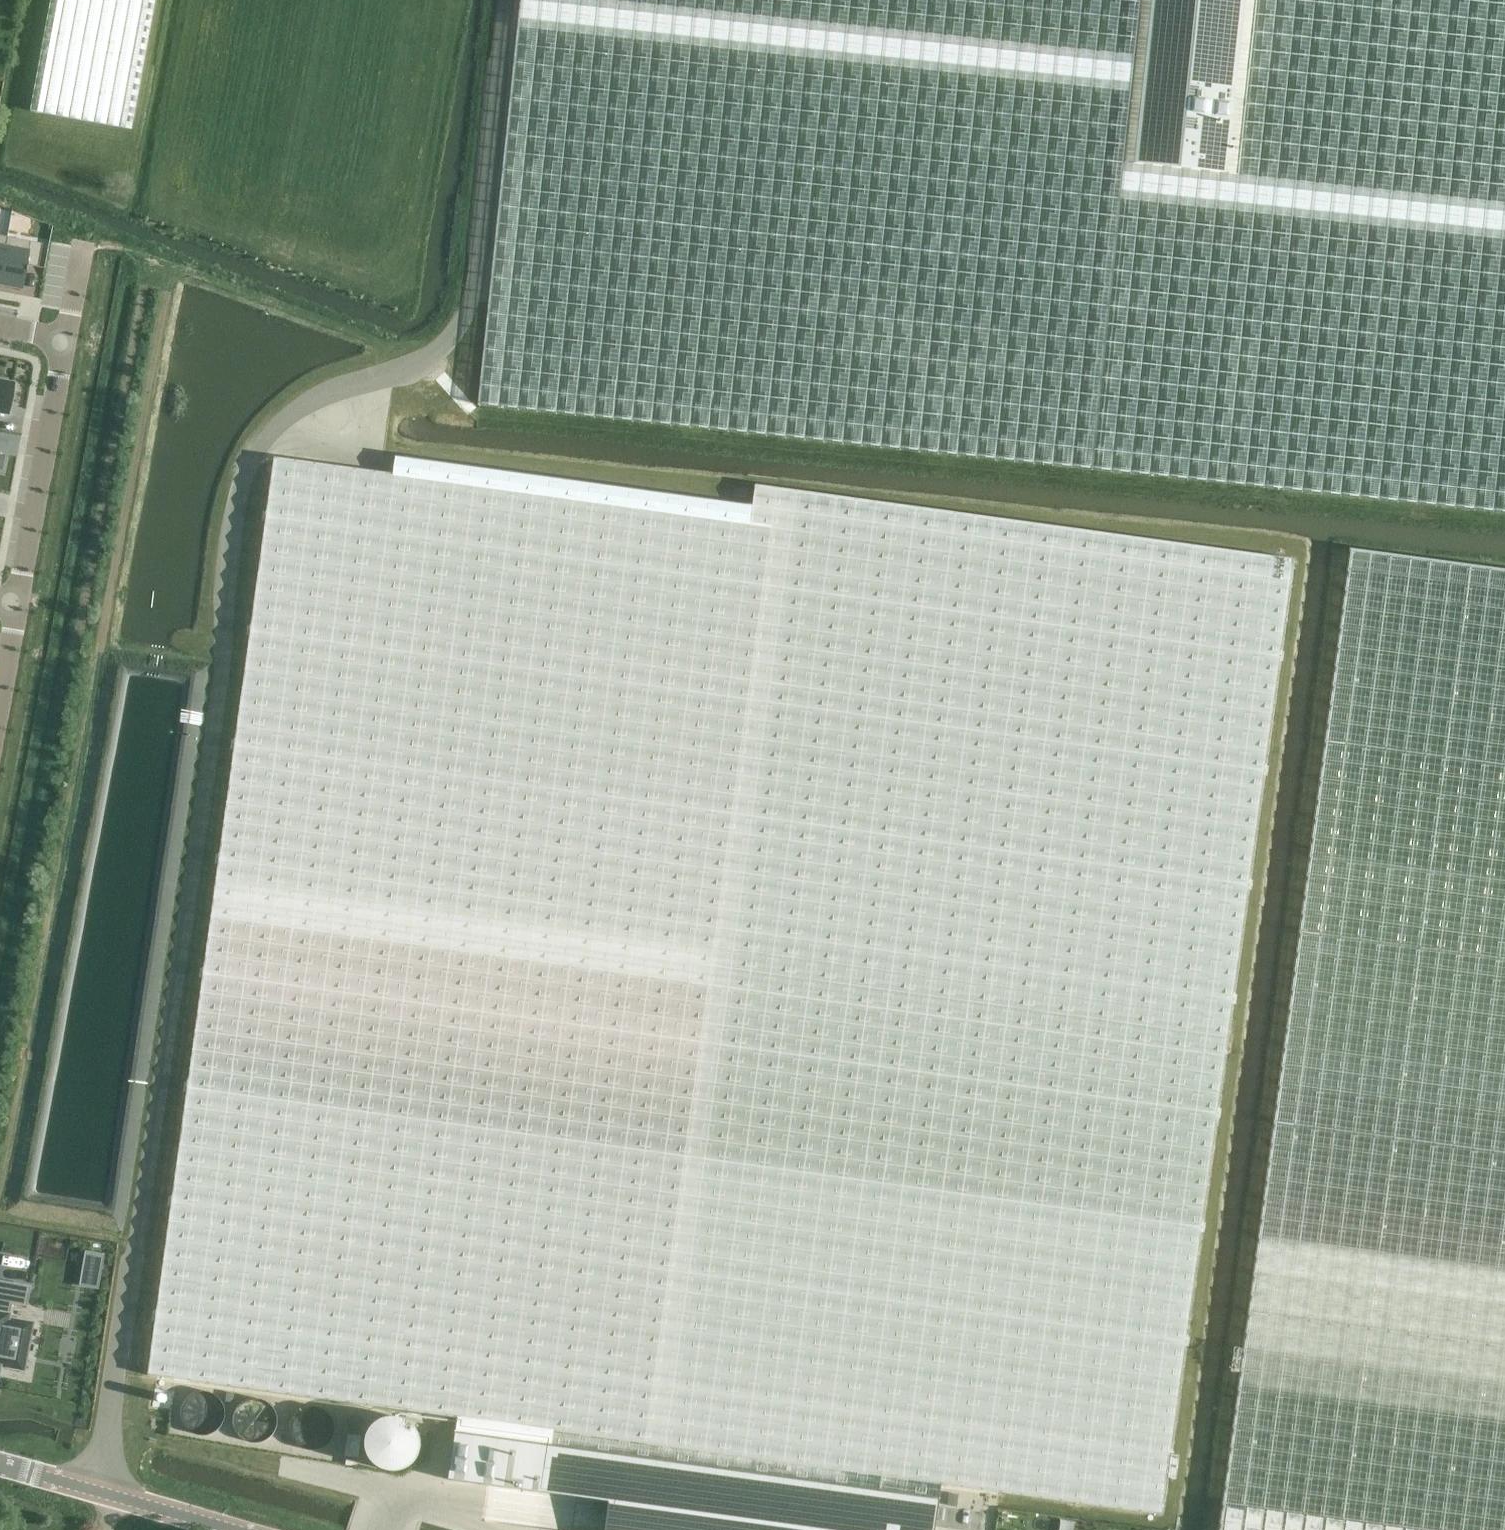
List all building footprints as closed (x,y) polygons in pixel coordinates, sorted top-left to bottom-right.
[(9,15),(10,0),(0,0),(0,14),(9,15)] [(132,129),(155,0),(50,0),(30,111),(132,129)] [(1504,513),(1504,0),(520,0),(478,404),(1504,513)] [(0,278),(0,286),(22,290),(26,265),(38,268),(42,244),(7,237),(0,278)] [(12,415),(18,385),(0,381),(0,412),(12,415)] [(148,1376),(457,1418),(449,1479),(610,1501),(606,1529),(935,1529),(942,1484),(1162,1514),(1293,559),(755,485),(753,504),(396,455),(394,473),(274,457),(148,1376)] [(746,498),(747,489),(735,487),(734,497),(746,498)] [(1344,548),(1218,1529),(1504,1529),(1504,569),(1344,548)] [(1,1376),(2,1377),(6,1352),(30,1356),(35,1322),(12,1318),(12,1313),(11,1313),(13,1301),(28,1304),(31,1286),(0,1281),(0,1283),(0,1299),(1,1299),(0,1305),(0,1381),(1,1376)] [(361,1436),(348,1434),(345,1455),(358,1457),(361,1436)] [(957,1506),(958,1495),(949,1493),(947,1505),(957,1506)]
